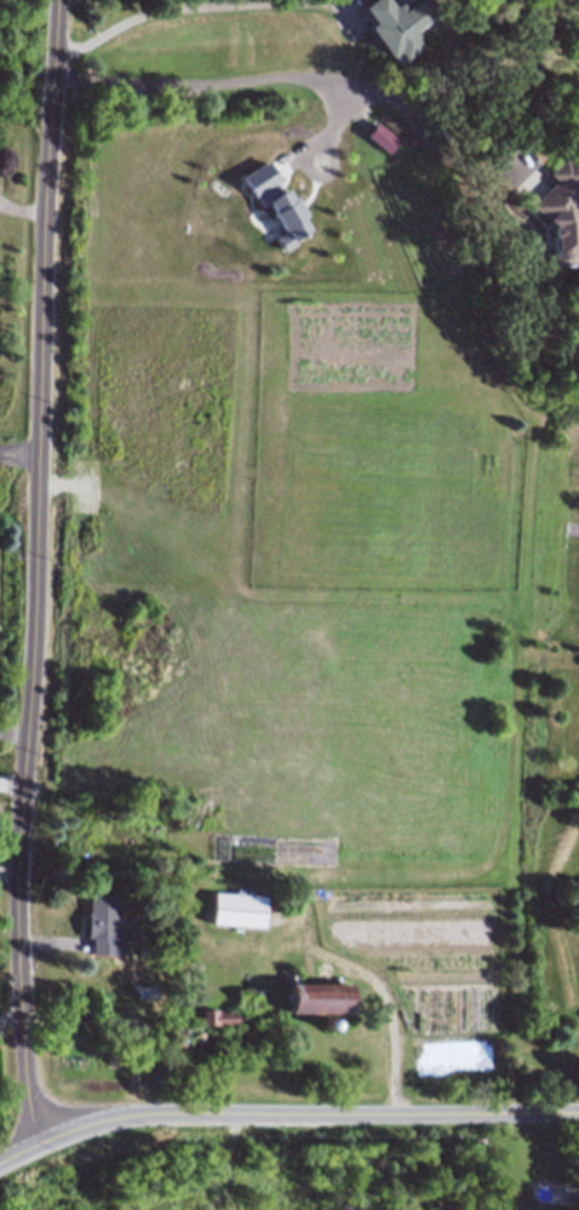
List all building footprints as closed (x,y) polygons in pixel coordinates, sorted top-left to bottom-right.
[(409,11),(425,0),(433,0),(443,15),(418,33),(422,39),(419,41),(425,50),(406,62),(400,52),(391,59),(369,28),(374,25),(362,10),(365,8),(360,0),(391,0),(397,10),(405,5),(409,11)] [(572,149),(578,156),(578,191),(578,193),(578,194),(578,201),(572,210),(577,213),(578,252),(571,252),(571,258),(564,263),(552,263),(548,258),(548,250),(551,246),(551,235),(549,233),(549,224),(550,223),(529,205),(554,179),(548,172),(562,156),(563,157),(572,149)] [(237,894),(243,927),(218,931),(212,898),(237,894)] [(119,895),(117,931),(124,931),(122,958),(92,957),(92,940),(88,940),(88,913),(91,913),(91,895),(119,895)] [(187,929),(185,947),(173,947),(174,929),(187,929)] [(153,941),(151,957),(139,957),(139,941),(153,941)] [(346,1015),(283,1015),(283,987),(281,987),(281,971),(296,971),(296,986),(346,986),(346,1015)] [(138,985),(156,985),(156,999),(138,999),(138,985)] [(236,991),(262,990),(262,1009),(236,1010),(236,991)] [(202,1010),(217,1009),(217,1011),(236,1011),(236,1026),(216,1026),(216,1027),(202,1027),(202,1010)]
